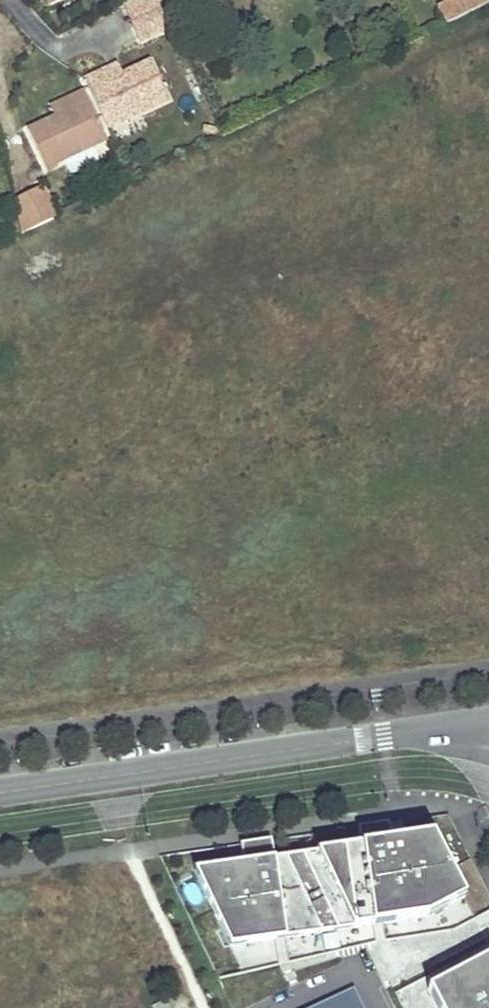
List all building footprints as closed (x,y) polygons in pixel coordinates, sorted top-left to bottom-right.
[(168,23),(157,0),(127,0),(122,2),(138,37),(168,23)] [(437,4),(446,24),(488,3),(488,0),(446,0),(437,4)] [(99,66),(87,72),(111,122),(171,93),(152,53),(125,67),(105,76),(99,66)] [(105,76),(125,67),(120,56),(99,66),(105,76)] [(29,124),(48,162),(65,153),(93,140),(108,132),(85,84),(71,91),(76,101),(57,111),(29,124)] [(76,101),(71,91),(51,101),(57,111),(76,101)] [(93,140),(65,153),(73,168),(101,154),(93,140)] [(42,185),(14,199),(21,233),(57,216),(42,185)] [(375,841),(386,839),(388,829),(350,835),(349,844),(375,841)] [(349,844),(319,849),(355,927),(424,916),(462,900),(435,832),(386,839),(375,841),(349,844)] [(262,857),(273,855),(277,846),(238,851),(236,861),(262,857)] [(355,927),(319,849),(273,855),(262,857),(236,861),(189,868),(224,946),(355,927)] [(425,991),(434,1007),(488,1007),(488,957),(425,991)] [(152,1004),(154,1007),(168,1007),(164,999),(152,1004)]
